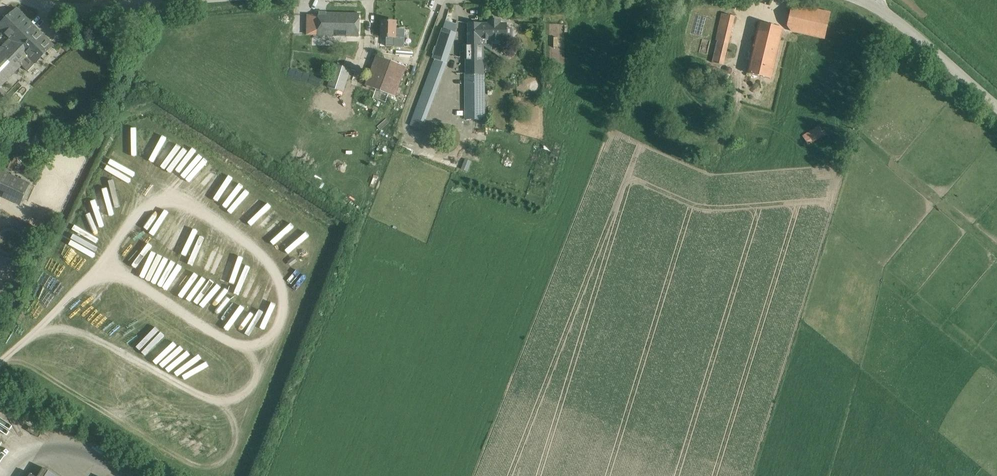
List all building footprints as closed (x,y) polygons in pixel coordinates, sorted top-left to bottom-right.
[(830,13),(792,4),(787,25),(793,31),(825,38),(830,13)] [(20,64),(28,72),(36,64),(53,46),(39,31),(17,9),(0,25),(0,29),(14,42),(0,56),(0,84),(20,64)] [(322,12),(311,11),(311,30),(310,32),(315,32),(334,33),(334,28),(350,28),(350,33),(363,34),(364,10),(331,9),(323,9),(322,9),(322,12)] [(735,16),(722,13),(715,39),(717,39),(712,62),(723,65),(735,16)] [(484,83),(483,43),(483,39),(489,40),(490,42),(492,44),(496,45),(499,44),(501,41),(501,39),(507,39),(506,24),(500,24),(500,20),(489,20),(489,24),(468,24),(468,44),(466,44),(466,73),(465,73),(465,84),(466,120),(485,120),(484,83)] [(396,21),(382,21),(382,37),(380,37),(380,45),(394,45),(396,21)] [(457,33),(455,32),(457,24),(445,21),(442,30),(433,58),(434,59),(447,63),(457,33)] [(783,28),(759,22),(746,73),(771,79),(783,28)] [(389,94),(396,97),(407,66),(378,54),(366,85),(377,89),(373,99),(385,104),(389,94)] [(447,63),(434,59),(410,124),(424,129),(447,63)] [(328,87),(344,92),(351,69),(335,63),(328,87)] [(697,71),(691,67),(687,73),(693,77),(697,71)] [(407,92),(413,74),(407,72),(400,90),(407,92)] [(825,134),(819,125),(803,136),(809,144),(825,134)] [(166,140),(151,165),(180,182),(187,186),(200,163),(196,161),(195,162),(189,158),(190,157),(177,149),(178,147),(166,140)] [(19,160),(24,150),(12,145),(3,165),(15,171),(19,160)] [(467,171),(471,161),(464,159),(461,169),(467,171)] [(132,188),(129,161),(121,162),(125,189),(132,188)] [(10,198),(17,182),(0,174),(0,193),(10,198)] [(86,254),(78,228),(70,231),(78,257),(86,254)] [(288,242),(292,247),(281,255),(284,259),(306,243),(299,233),(288,242)] [(219,293),(201,313),(210,321),(258,320),(242,306),(238,306),(232,301),(227,307),(227,310),(220,310),(228,301),(228,300),(219,293)] [(44,467),(38,475),(58,475),(44,467)]
